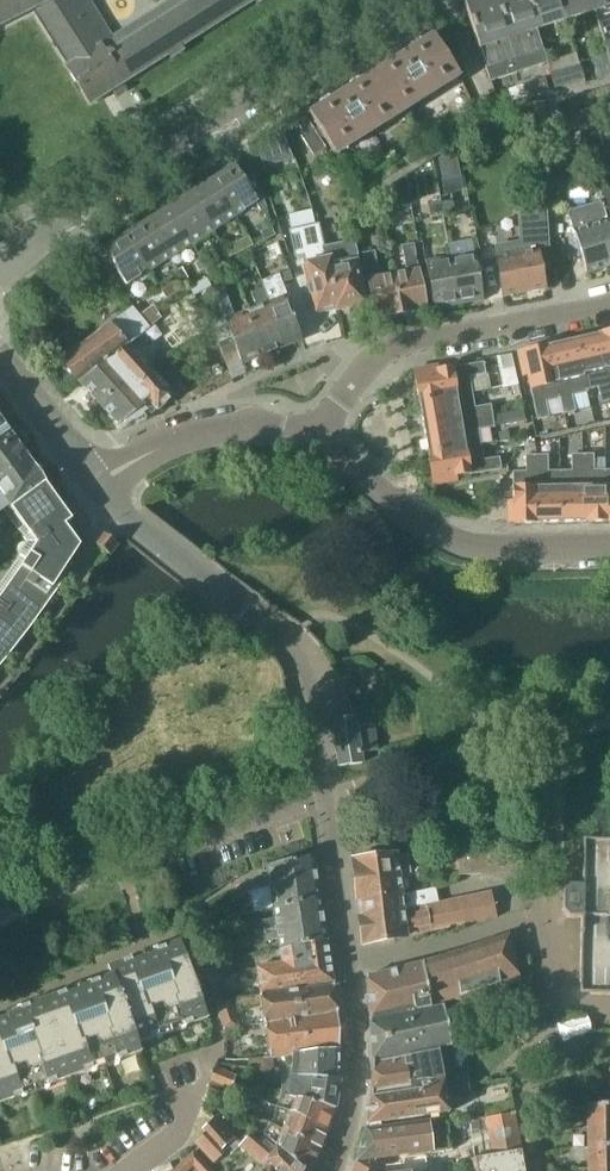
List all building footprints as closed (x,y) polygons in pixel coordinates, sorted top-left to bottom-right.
[(35,8),(71,64),(69,66),(68,65),(66,66),(91,104),(92,103),(91,102),(112,89),(129,78),(169,53),(171,57),(184,48),(182,44),(252,0),(173,0),(109,40),(84,0),(0,0),(0,26),(35,8)] [(489,82),(519,72),(496,0),(479,0),(467,4),(466,2),(464,3),(479,49),(489,82)] [(519,72),(548,63),(537,30),(527,0),(496,0),(519,72)] [(537,30),(565,21),(559,0),(527,0),(537,30)] [(565,21),(594,12),(590,0),(559,0),(565,21)] [(609,61),(609,0),(590,0),(594,12),(609,61)] [(373,75),(399,116),(461,77),(435,35),(373,75)] [(599,80),(609,76),(609,71),(605,55),(593,59),(599,80)] [(555,88),(584,80),(580,65),(551,72),(555,88)] [(337,155),(399,116),(373,75),(311,114),(337,155)] [(527,98),(549,90),(545,78),(523,85),(523,87),(526,96),(527,98)] [(604,106),(606,114),(609,113),(609,87),(601,90),(604,106)] [(587,124),(590,153),(593,153),(594,157),(609,153),(609,130),(607,130),(604,122),(603,122),(601,115),(606,114),(604,106),(601,90),(582,96),(587,124)] [(591,167),(590,153),(587,124),(582,96),(566,101),(569,168),(591,167)] [(529,127),(548,123),(545,103),(525,106),(529,127)] [(314,154),(324,147),(306,118),(299,123),(304,131),(302,136),(314,154)] [(264,165),(293,159),(282,129),(257,145),(264,165)] [(455,156),(438,159),(442,180),(459,177),(455,156)] [(213,180),(235,215),(255,202),(261,211),(267,208),(255,174),(245,180),(235,166),(213,180)] [(213,229),(235,215),(213,180),(191,194),(213,229)] [(600,188),(602,204),(608,222),(607,222),(609,233),(609,186),(600,188)] [(542,272),(549,270),(546,224),(548,224),(547,209),(546,208),(546,190),(524,190),(524,194),(519,194),(519,223),(510,223),(516,253),(495,257),(503,296),(545,289),(542,272)] [(169,207),(192,243),(213,229),(191,194),(169,207)] [(453,200),(441,202),(443,215),(455,213),(453,200)] [(443,215),(441,202),(428,204),(430,217),(443,215)] [(575,234),(586,272),(609,265),(609,233),(607,222),(591,226),(583,203),(569,206),(575,234)] [(170,257),(192,243),(169,207),(148,221),(170,257)] [(126,235),(149,270),(170,257),(148,221),(126,235)] [(338,306),(330,269),(325,246),(319,223),(297,228),(317,311),(338,306)] [(260,232),(265,241),(276,235),(271,226),(260,232)] [(126,285),(149,270),(126,235),(104,249),(126,285)] [(254,246),(248,236),(226,247),(232,257),(254,246)] [(355,239),(325,246),(330,269),(338,306),(339,310),(365,304),(364,302),(367,301),(360,261),(355,239)] [(407,272),(393,275),(401,314),(427,309),(413,244),(401,246),(407,272)] [(364,260),(360,261),(367,301),(372,300),(376,320),(401,314),(393,275),(380,278),(375,252),(363,254),(364,260)] [(476,253),(451,257),(459,304),(484,299),(476,253)] [(212,254),(202,259),(208,268),(217,264),(212,254)] [(434,308),(459,304),(451,257),(426,261),(434,308)] [(199,273),(208,268),(202,259),(194,263),(199,273)] [(264,288),(259,290),(283,348),(302,341),(284,295),(287,294),(283,283),(292,280),(289,271),(280,274),(261,281),(264,288)] [(189,288),(194,296),(211,287),(207,278),(189,288)] [(162,291),(167,299),(179,292),(173,283),(162,291)] [(224,320),(237,350),(242,364),(264,356),(245,311),(234,315),(223,288),(213,291),(224,320)] [(249,305),(243,307),(245,311),(264,356),(283,348),(259,290),(251,293),(256,306),(250,309),(249,305)] [(153,304),(142,314),(151,327),(162,318),(153,304)] [(61,362),(80,382),(114,357),(129,345),(150,327),(132,306),(91,339),(61,362)] [(223,356),(237,350),(224,320),(211,325),(223,356)] [(600,334),(603,346),(598,347),(603,370),(606,369),(609,389),(609,332),(600,334)] [(587,390),(599,387),(602,403),(609,401),(609,389),(606,369),(603,370),(598,347),(603,346),(600,334),(576,340),(587,390)] [(550,346),(561,398),(565,414),(576,411),(573,395),(588,392),(587,390),(576,340),(550,346)] [(114,357),(80,382),(99,402),(131,378),(136,383),(152,371),(129,345),(114,357)] [(546,401),(561,398),(550,346),(518,353),(523,376),(528,375),(531,389),(531,388),(538,420),(550,417),(546,401)] [(500,356),(503,370),(515,367),(512,354),(500,356)] [(437,366),(414,370),(420,402),(472,393),(470,377),(485,375),(483,363),(452,368),(452,369),(438,371),(437,366)] [(158,412),(174,397),(181,389),(173,379),(176,376),(173,372),(161,382),(152,371),(136,383),(131,378),(99,402),(119,424),(149,402),(158,412)] [(475,408),(472,393),(420,402),(424,427),(492,415),(491,405),(475,408)] [(526,421),(524,410),(493,415),(496,426),(526,421)] [(424,427),(428,452),(481,444),(479,430),(494,427),(492,415),(424,427)] [(15,440),(9,432),(0,420),(0,451),(15,440)] [(30,460),(15,440),(0,451),(0,482),(30,460)] [(484,459),(481,444),(428,452),(434,484),(457,480),(456,475),(470,473),(470,474),(502,469),(500,456),(484,459)] [(561,522),(586,521),(586,510),(581,510),(581,498),(584,498),(583,454),(571,454),(572,457),(560,457),(560,471),(561,522)] [(586,521),(607,521),(606,470),(594,470),(594,454),(583,454),(584,498),(581,498),(581,510),(586,510),(586,521)] [(538,504),(537,455),(526,455),(527,472),(514,472),(514,487),(515,502),(508,502),(509,523),(537,522),(537,504),(538,504)] [(537,504),(537,522),(561,522),(560,471),(549,472),(548,455),(537,455),(538,504),(537,504)] [(39,467),(37,468),(35,466),(34,467),(30,460),(0,482),(0,498),(3,496),(11,508),(14,513),(15,513),(51,490),(45,483),(46,482),(45,480),(47,478),(39,467)] [(4,663),(32,627),(28,624),(81,546),(65,525),(72,520),(51,490),(15,513),(14,513),(37,544),(22,566),(0,597),(0,667),(4,663)] [(98,545),(108,553),(116,542),(106,534),(98,545)] [(341,674),(350,696),(362,694),(352,672),(341,674)] [(358,727),(356,718),(336,720),(333,721),(340,766),(363,762),(361,752),(378,750),(374,724),(358,727)] [(584,842),(583,886),(570,886),(564,891),(563,910),(563,911),(569,917),(582,918),(580,982),(592,994),(609,995),(609,843),(584,842)] [(523,847),(459,850),(460,874),(524,872),(523,847)] [(451,871),(459,871),(459,849),(451,849),(451,871)] [(360,901),(360,904),(402,894),(400,877),(411,876),(409,854),(398,856),(398,854),(354,860),(358,901),(360,901)] [(269,877),(244,883),(246,892),(246,893),(317,876),(314,855),(268,865),(269,876),(269,877)] [(317,876),(246,893),(246,896),(251,895),(252,903),(254,913),(274,908),(274,907),(320,897),(317,876)] [(492,891),(439,902),(436,887),(402,894),(360,904),(361,916),(360,916),(364,943),(466,925),(497,917),(492,891)] [(276,918),(253,922),(255,933),(324,918),(320,897),(274,907),(274,908),(276,918)] [(202,918),(187,926),(195,941),(209,934),(202,918)] [(324,918),(255,933),(256,943),(279,939),(281,949),(327,940),(324,918)] [(367,977),(368,984),(371,1021),(421,1010),(434,1008),(444,1005),(482,994),(519,981),(509,935),(468,949),(432,960),(374,975),(367,977)] [(330,956),(327,940),(281,949),(283,962),(330,956)] [(109,966),(111,976),(113,975),(138,1043),(208,1019),(180,941),(109,966)] [(283,962),(256,966),(260,994),(299,988),(299,989),(334,985),(334,984),(330,956),(283,962)] [(205,970),(210,984),(210,985),(222,981),(216,965),(205,970)] [(113,975),(111,976),(42,1001),(70,1079),(142,1053),(138,1043),(113,975)] [(261,995),(251,996),(252,1005),(262,1004),(265,1023),(266,1023),(285,1020),(338,1014),(338,1013),(334,985),(299,989),(299,988),(260,994),(261,995)] [(230,1000),(215,1002),(224,1028),(239,1026),(233,1009),(230,1000)] [(70,1079),(42,1001),(0,1016),(0,1103),(70,1079)] [(374,1058),(374,1064),(437,1051),(437,1048),(441,1047),(441,1044),(451,1041),(444,1005),(434,1008),(421,1010),(371,1021),(374,1058)] [(527,1026),(526,1013),(519,1013),(519,1026),(527,1026)] [(547,1013),(526,1013),(527,1026),(547,1026),(547,1013)] [(285,1020),(266,1023),(271,1057),(272,1058),(273,1058),(287,1056),(339,1049),(338,1014),(285,1020)] [(593,1032),(592,1030),(588,1016),(559,1025),(564,1041),(593,1032)] [(236,1040),(234,1029),(224,1030),(224,1042),(236,1040)] [(374,1064),(373,1098),(428,1089),(451,1086),(453,1095),(466,1092),(463,1076),(457,1078),(450,1046),(437,1048),(437,1051),(374,1064)] [(287,1056),(286,1076),(291,1076),(339,1081),(339,1062),(339,1059),(339,1049),(287,1056)] [(271,1057),(265,1058),(265,1063),(266,1072),(266,1075),(275,1076),(275,1072),(273,1058),(272,1058),(271,1057)] [(214,1067),(208,1080),(212,1081),(231,1090),(236,1077),(214,1067)] [(282,1076),(281,1093),(334,1110),(339,1081),(291,1076),(286,1076),(282,1076)] [(451,1086),(428,1089),(373,1098),(368,1126),(450,1113),(447,1096),(453,1095),(451,1086)] [(209,1088),(204,1101),(209,1104),(214,1106),(219,1092),(209,1088)] [(219,1092),(214,1106),(222,1110),(228,1095),(219,1092)] [(281,1095),(277,1106),(306,1118),(308,1123),(328,1133),(334,1110),(281,1093),(281,1095)] [(587,1126),(609,1126),(609,1104),(587,1105),(587,1126)] [(274,1118),(270,1123),(283,1132),(322,1150),(328,1133),(308,1123),(306,1118),(277,1106),(276,1107),(274,1118)] [(486,1118),(492,1155),(521,1151),(514,1113),(486,1118)] [(214,1118),(202,1129),(205,1132),(222,1150),(223,1149),(225,1147),(234,1139),(235,1138),(216,1116),(214,1118)] [(432,1154),(432,1152),(429,1121),(368,1128),(364,1128),(357,1161),(386,1157),(387,1159),(432,1154)] [(263,1134),(265,1135),(264,1136),(277,1146),(292,1157),(308,1170),(314,1170),(322,1150),(283,1132),(270,1123),(263,1134)] [(523,1124),(525,1139),(536,1137),(533,1123),(523,1124)] [(587,1147),(609,1147),(609,1126),(587,1126),(587,1147)] [(205,1132),(195,1142),(214,1162),(226,1151),(223,1149),(222,1150),(205,1132)] [(225,1147),(231,1154),(240,1147),(243,1151),(245,1150),(265,1167),(270,1162),(277,1170),(308,1170),(292,1157),(277,1146),(264,1136),(258,1143),(249,1135),(240,1145),(234,1139),(225,1147)] [(538,1152),(536,1137),(525,1139),(528,1154),(538,1152)] [(588,1168),(609,1168),(609,1147),(587,1147),(588,1168)] [(459,1167),(458,1167),(453,1149),(432,1152),(432,1154),(387,1159),(386,1157),(357,1161),(356,1163),(357,1163),(355,1170),(460,1170),(459,1167)] [(194,1151),(183,1162),(190,1170),(193,1166),(201,1159),(196,1154),(194,1151)] [(521,1151),(492,1155),(472,1159),(474,1170),(524,1170),(521,1151)] [(193,1166),(197,1170),(202,1170),(207,1166),(201,1159),(193,1166)] [(531,1170),(541,1170),(540,1160),(529,1162),(531,1170)] [(261,1170),(277,1170),(270,1162),(265,1167),(261,1170)]
